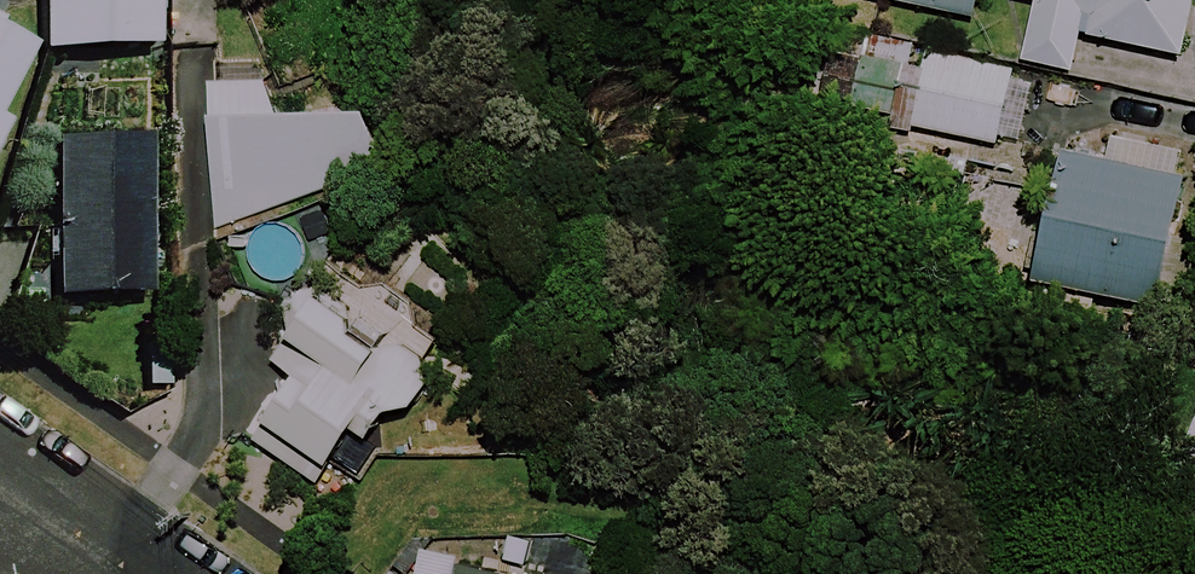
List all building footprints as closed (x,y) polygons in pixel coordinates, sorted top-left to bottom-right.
[(45,53),(156,51),(155,0),(44,0),(45,53)] [(976,17),(979,0),(895,0),(976,17)] [(1040,3),(1029,59),(1075,69),(1083,32),(1187,54),(1194,14),(1194,0),(1024,0),(1040,3)] [(832,29),(818,98),(895,114),(893,125),(992,145),(1008,65),(832,29)] [(0,30),(0,113),(34,48),(0,30)] [(278,119),(274,80),(210,86),(224,219),(391,201),(381,108),(278,119)] [(10,129),(0,123),(0,147),(10,129)] [(148,299),(148,145),(56,144),(55,299),(148,299)] [(1066,148),(1036,278),(1173,310),(1194,217),(1194,179),(1066,148)] [(356,426),(373,436),(391,403),(395,405),(401,406),(406,407),(411,406),(416,405),(421,403),(425,400),(429,396),(431,391),(434,387),(435,382),(435,377),(435,371),(433,366),(431,362),(428,357),(424,354),(420,351),(419,350),(311,291),(274,359),(301,374),(260,450),(324,484),(356,426)] [(424,549),(420,573),(555,573),(424,549)]
